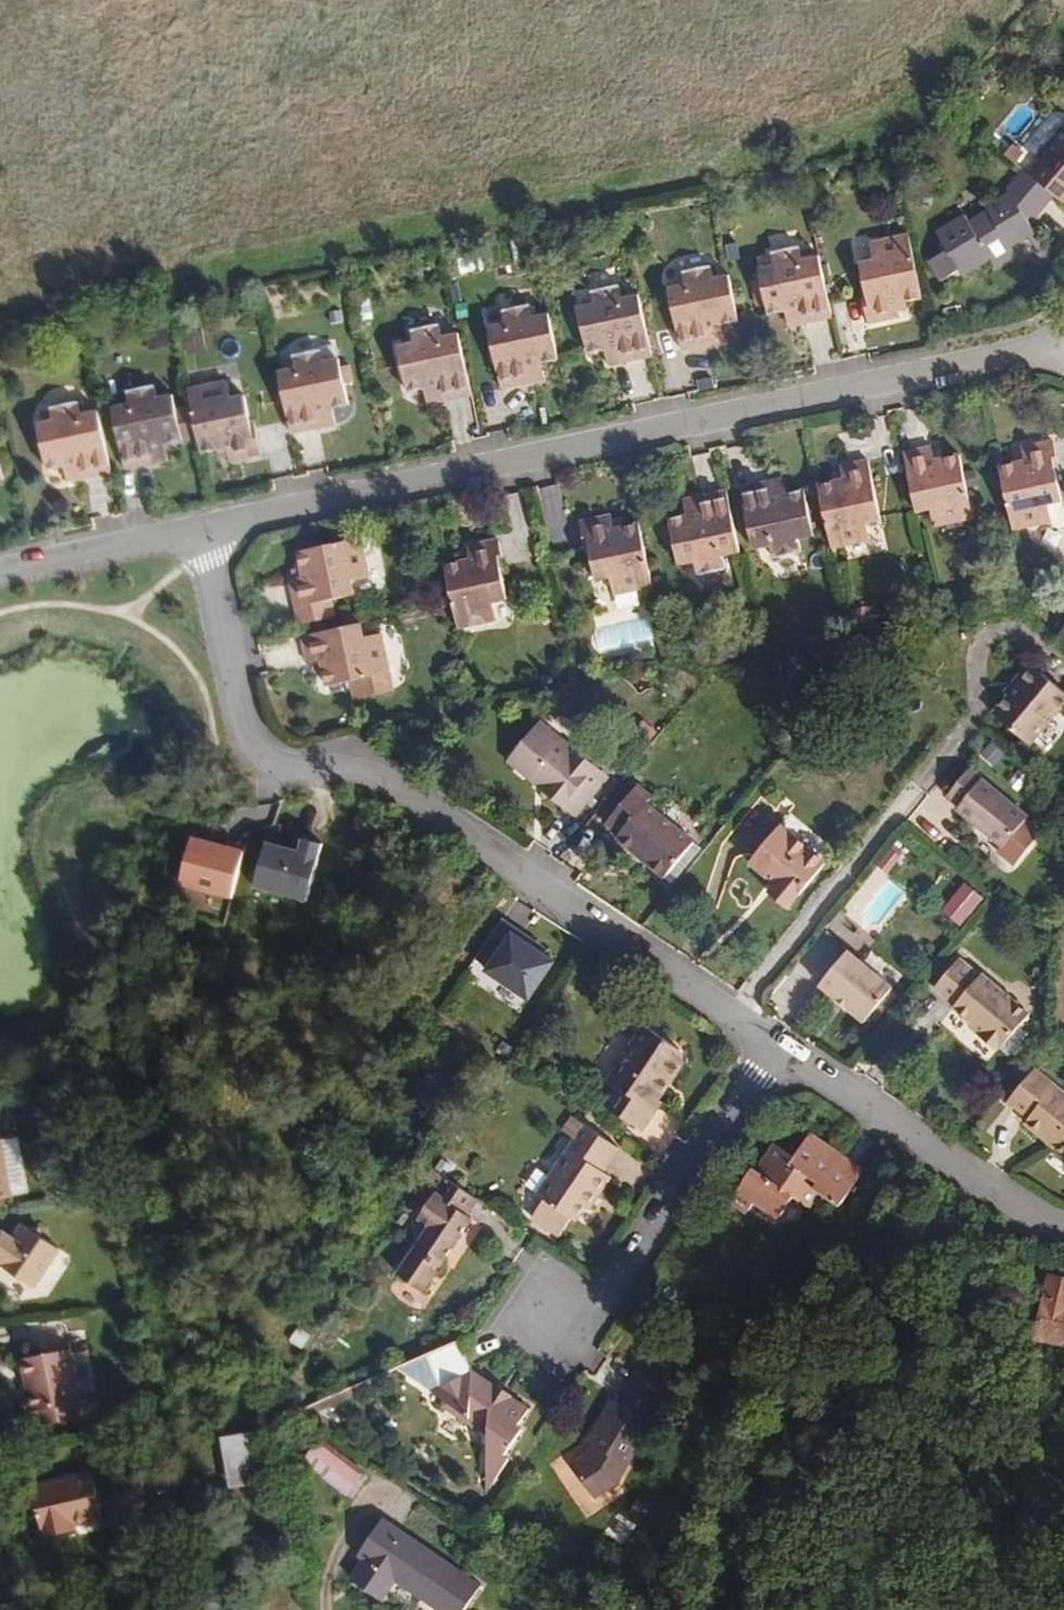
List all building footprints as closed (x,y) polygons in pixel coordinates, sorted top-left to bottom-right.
[(1063,124),(1063,118),(1055,111),(1015,164),(1027,173),(1063,124)] [(1029,175),(1054,196),(1059,200),(1063,194),(1063,128),(1037,161),(1039,163),(1029,175)] [(1054,196),(1029,175),(1022,169),(1006,188),(1007,192),(984,206),(987,210),(969,221),(964,214),(935,231),(948,252),(929,262),(940,283),(960,271),(963,277),(989,261),(996,271),(1018,258),(1014,247),(1029,239),(1036,235),(1030,224),(1054,196)] [(1045,249),(1036,235),(1029,239),(1038,252),(1045,249)] [(897,304),(905,303),(922,299),(909,236),(870,245),(874,262),(859,265),(869,308),(865,308),(868,325),(900,318),(899,313),(897,304)] [(832,318),(819,256),(802,260),(799,247),(771,254),(774,266),(758,270),(760,276),(767,308),(768,315),(784,312),(800,308),(803,324),(832,318)] [(707,328),(723,325),(738,321),(729,276),(712,279),(709,267),(681,273),(684,286),(668,289),(681,350),(710,344),(707,328)] [(767,308),(760,276),(749,278),(756,311),(767,308)] [(604,350),(619,347),(623,363),(652,357),(639,295),(622,299),(619,286),(591,293),(594,305),(578,308),(588,354),(604,350)] [(370,300),(357,302),(361,318),(373,315),(370,300)] [(907,311),(905,303),(897,304),(899,313),(907,311)] [(526,367),(542,363),(558,360),(548,315),(532,318),(529,306),(501,312),(503,324),(488,328),(501,389),(530,383),(526,367)] [(803,324),(800,308),(784,312),(787,327),(803,324)] [(424,389),(439,386),(443,401),(472,395),(459,334),(442,338),(439,325),(411,331),(413,344),(398,347),(408,392),(424,389)] [(726,341),(723,325),(707,328),(710,344),(726,341)] [(207,351),(202,330),(180,335),(183,352),(187,351),(188,355),(207,351)] [(623,363),(619,347),(604,350),(607,366),(623,363)] [(339,360),(336,348),(319,351),(322,364),(339,360)] [(278,373),(291,434),(320,428),(317,412),(333,409),(349,405),(339,360),(322,364),(319,351),(293,357),(295,369),(278,373)] [(546,379),(542,363),(526,367),(530,383),(546,379)] [(191,405),(198,438),(202,455),(218,451),(227,450),(228,458),(230,463),(262,456),(259,438),(254,439),(245,398),(231,401),(227,384),(188,392),(191,405)] [(443,401),(439,386),(424,389),(427,405),(443,401)] [(112,409),(126,470),(154,464),(151,448),(167,445),(183,441),(176,409),(173,396),(157,399),(155,387),(127,393),(129,405),(112,409)] [(63,467),(79,463),(82,479),(111,473),(98,412),(81,416),(78,403),(50,409),(53,422),(37,425),(47,470),(63,467)] [(198,438),(191,405),(176,409),(183,441),(198,438)] [(336,425),(333,409),(317,412),(320,428),(336,425)] [(1053,457),(1058,457),(1054,441),(1022,448),(1023,454),(1025,462),(1016,464),(999,467),(1013,530),(1052,522),(1053,527),(1059,529),(1063,528),(1063,506),(1053,457)] [(170,461),(167,445),(151,448),(154,464),(170,461)] [(973,518),(960,455),(943,459),(935,460),(933,452),(932,447),(904,453),(917,512),(931,509),(934,526),(973,518)] [(228,458),(227,450),(218,451),(220,460),(228,458)] [(943,459),(941,451),(933,452),(935,460),(943,459)] [(1025,462),(1023,454),(1015,455),(1016,464),(1025,462)] [(867,523),(881,520),(868,461),(841,467),(842,472),(844,480),(835,482),(818,486),(832,548),(871,540),(867,523)] [(82,479),(79,463),(63,467),(66,483),(82,479)] [(844,480),(842,472),(834,474),(835,482),(844,480)] [(788,494),(785,478),(769,482),(772,498),(788,494)] [(753,549),(770,546),(773,558),(801,552),(798,540),(814,536),(804,491),(788,494),(772,498),(769,482),(740,488),(753,549)] [(740,552),(727,491),(698,497),(701,513),(685,517),(669,520),(670,523),(676,552),(679,565),(695,562),(697,575),(726,568),(723,556),(740,552)] [(701,513),(698,497),(682,501),(685,517),(701,513)] [(653,586),(639,524),(622,527),(614,529),(612,521),(611,516),(580,522),(583,538),(587,538),(596,580),(610,578),(614,595),(653,586)] [(622,527),(621,519),(612,521),(614,529),(622,527)] [(676,552),(670,523),(664,524),(670,553),(676,552)] [(352,581),(369,578),(360,539),(298,552),(301,569),(303,577),(295,579),(289,580),(295,608),(333,600),(355,595),(352,581)] [(497,620),(494,603),(508,600),(500,565),(505,564),(500,540),(467,547),(468,552),(470,560),(462,562),(445,566),(458,628),(497,620)] [(470,560),(468,552),(460,554),(462,562),(470,560)] [(303,577),(301,569),(293,571),(295,579),(303,577)] [(336,618),(333,600),(295,608),(299,626),(336,618)] [(380,634),(377,620),(361,624),(364,638),(380,634)] [(324,669),(327,686),(349,682),(390,673),(381,634),(380,634),(364,638),(361,624),(302,636),(308,664),(314,663),(322,661),(324,669)] [(324,669),(322,661),(314,663),(315,671),(324,669)] [(1063,706),(1063,691),(1029,662),(1004,692),(1008,696),(993,714),(1031,745),(1063,706)] [(394,692),(390,673),(349,682),(354,700),(394,692)] [(608,779),(540,723),(510,761),(577,816),(608,779)] [(1029,817),(982,778),(969,767),(947,795),(960,805),(956,810),(1003,848),(1029,817)] [(605,825),(618,836),(616,839),(664,878),(694,842),(646,802),(652,795),(639,783),(605,825)] [(749,863),(774,884),(767,892),(789,910),(827,863),(780,825),(749,863)] [(245,852),(194,838),(180,888),(232,902),(245,852)] [(327,846),(304,840),(301,852),(266,843),(254,890),(311,905),(327,846)] [(985,899),(966,883),(943,911),(962,927),(985,899)] [(515,929),(502,919),(476,957),(490,966),(487,970),(530,999),(555,961),(512,933),(515,929)] [(894,988),(848,951),(819,986),(865,1024),(894,988)] [(1031,1014),(983,973),(980,976),(960,958),(934,988),(955,1006),(953,1008),(972,1025),(981,1033),(979,1035),(997,1050),(999,1048),(1000,1050),(1031,1014)] [(981,1033),(972,1025),(971,1027),(979,1035),(981,1033)] [(659,1099),(665,1090),(660,1087),(663,1082),(671,1081),(685,1060),(682,1054),(644,1028),(609,1081),(613,1084),(622,1090),(609,1108),(643,1131),(663,1101),(659,1099)] [(1034,1068),(1007,1101),(1028,1118),(1024,1124),(1063,1157),(1063,1092),(1034,1068)] [(609,1108),(622,1090),(613,1084),(600,1102),(609,1108)] [(586,1125),(572,1116),(562,1130),(576,1140),(586,1125)] [(590,1210),(611,1176),(604,1171),(620,1148),(586,1125),(538,1195),(544,1200),(533,1217),(561,1236),(572,1219),(576,1221),(585,1207),(590,1210)] [(833,1160),(835,1157),(839,1151),(811,1133),(805,1142),(833,1160)] [(0,1139),(0,1200),(12,1198),(0,1139)] [(818,1191),(841,1207),(862,1175),(835,1157),(833,1160),(805,1142),(795,1157),(778,1145),(760,1171),(754,1167),(732,1199),(750,1211),(757,1200),(782,1216),(795,1197),(808,1206),(818,1191)] [(839,1151),(835,1157),(862,1175),(866,1169),(839,1151)] [(423,1291),(472,1217),(468,1215),(477,1200),(432,1170),(415,1195),(428,1203),(417,1220),(430,1228),(400,1276),(423,1291)] [(34,1289),(60,1250),(21,1223),(12,1236),(5,1230),(0,1231),(0,1266),(34,1289)] [(1033,1339),(1063,1346),(1063,1281),(1047,1278),(1033,1339)] [(397,1368),(472,1419),(472,1395),(491,1407),(489,1438),(481,1491),(488,1495),(510,1459),(506,1457),(524,1429),(519,1425),(531,1408),(472,1368),(460,1341),(397,1368)] [(21,1361),(32,1415),(38,1413),(76,1405),(82,1404),(98,1401),(92,1370),(76,1373),(71,1351),(21,1361)] [(623,1401),(618,1397),(591,1438),(596,1441),(589,1450),(575,1459),(595,1491),(617,1476),(654,1422),(646,1416),(664,1389),(642,1374),(623,1401)] [(491,1407),(472,1395),(472,1419),(471,1425),(489,1438),(491,1407)] [(79,1421),(76,1405),(38,1413),(42,1428),(79,1421)] [(221,1438),(229,1488),(263,1483),(255,1432),(221,1438)] [(349,1468),(318,1445),(306,1461),(337,1484),(349,1468)] [(104,1518),(94,1475),(33,1488),(43,1537),(71,1531),(69,1525),(76,1524),(104,1518)] [(396,1582),(436,1608),(461,1571),(385,1521),(360,1557),(365,1560),(352,1579),(383,1600),(396,1582)]
